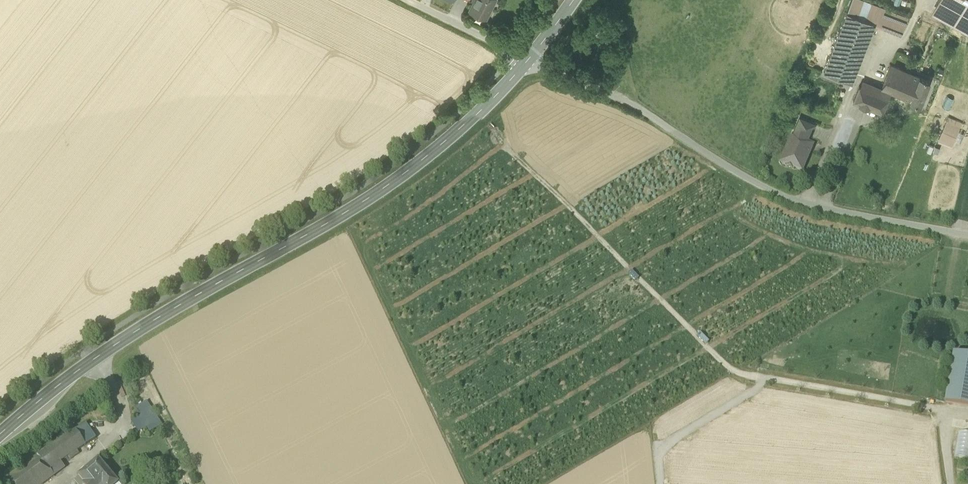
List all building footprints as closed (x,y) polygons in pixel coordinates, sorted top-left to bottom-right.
[(486,18),(495,0),(475,0),(470,10),(486,18)] [(847,12),(875,23),(901,35),(908,17),(902,15),(865,0),(852,0),(847,12)] [(936,3),(967,21),(967,0),(938,0),(936,3)] [(931,12),(967,32),(967,21),(936,3),(931,12)] [(852,83),(875,23),(847,12),(824,72),(852,83)] [(910,101),(920,105),(930,81),(891,64),(887,74),(903,80),(897,95),(910,101)] [(879,94),(889,98),(891,93),(897,95),(903,80),(887,74),(879,94)] [(605,81),(612,86),(616,80),(609,75),(605,81)] [(853,101),(883,113),(889,98),(879,94),(859,86),(853,101)] [(795,130),(809,136),(815,124),(800,118),(795,130)] [(943,131),(956,136),(957,133),(959,128),(946,123),(945,127),(943,131)] [(794,168),(802,171),(810,152),(807,143),(809,136),(795,130),(792,137),(791,136),(783,157),(786,158),(787,162),(786,164),(787,167),(792,169),(794,168)] [(967,406),(967,356),(953,354),(945,402),(967,406)] [(144,422),(147,427),(151,433),(162,426),(147,402),(135,409),(141,418),(144,422)] [(133,424),(135,428),(144,422),(141,418),(133,424)] [(147,427),(144,422),(135,428),(139,433),(147,427)] [(74,432),(85,446),(96,439),(85,424),(74,432)] [(54,476),(49,470),(61,462),(85,446),(74,432),(3,481),(5,483),(44,483),(54,476)] [(98,461),(75,481),(77,483),(118,483),(98,461)] [(49,470),(54,476),(65,468),(61,462),(49,470)]
